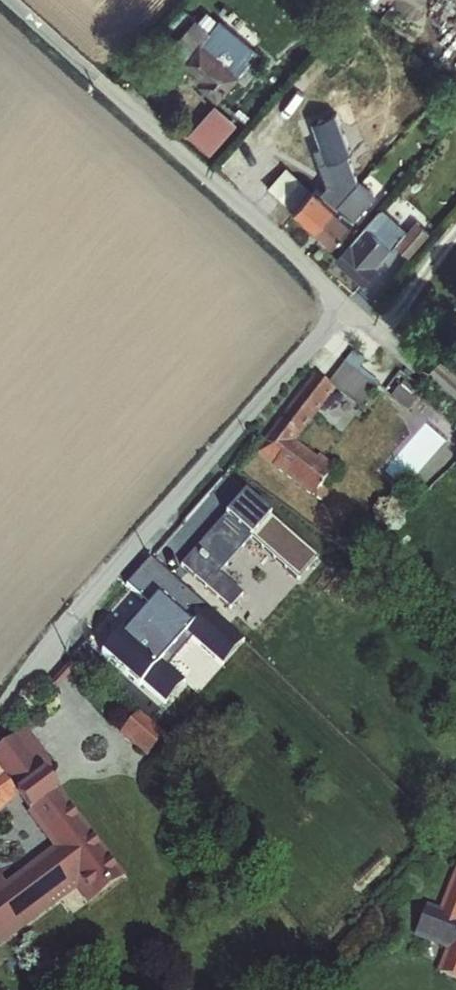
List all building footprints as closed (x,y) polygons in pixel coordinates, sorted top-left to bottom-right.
[(210,21),(200,32),(210,41),(217,33),(249,62),(248,64),(253,69),(258,64),(210,21)] [(177,59),(188,68),(203,82),(199,87),(221,106),(253,69),(248,64),(249,62),(217,33),(210,41),(200,32),(177,59)] [(315,196),(303,186),(281,210),(316,240),(341,212),(343,214),(354,202),(336,186),(341,179),(334,173),(315,196)] [(281,210),(303,186),(289,174),(267,198),(281,210)] [(341,212),(316,240),(334,255),(377,207),(359,191),(356,195),(358,197),(354,202),(343,214),(341,212)] [(409,265),(431,241),(419,230),(397,254),(409,265)] [(397,254),(372,232),(342,266),(367,288),(397,254)] [(318,367),(278,418),(295,432),(326,394),(335,383),(318,367)] [(291,437),(295,432),(278,418),(266,433),(259,441),(279,458),(303,475),(317,459),(291,437)] [(142,747),(145,745),(160,727),(133,702),(115,723),(142,747)] [(0,743),(0,806),(20,794),(48,776),(43,767),(50,762),(25,723),(17,728),(0,743)] [(20,794),(30,809),(59,791),(48,776),(20,794)] [(71,889),(79,902),(115,880),(59,791),(30,809),(54,849),(1,881),(0,878),(0,932),(71,889)] [(445,977),(455,981),(455,871),(449,869),(436,915),(420,910),(412,940),(452,953),(445,977)]
